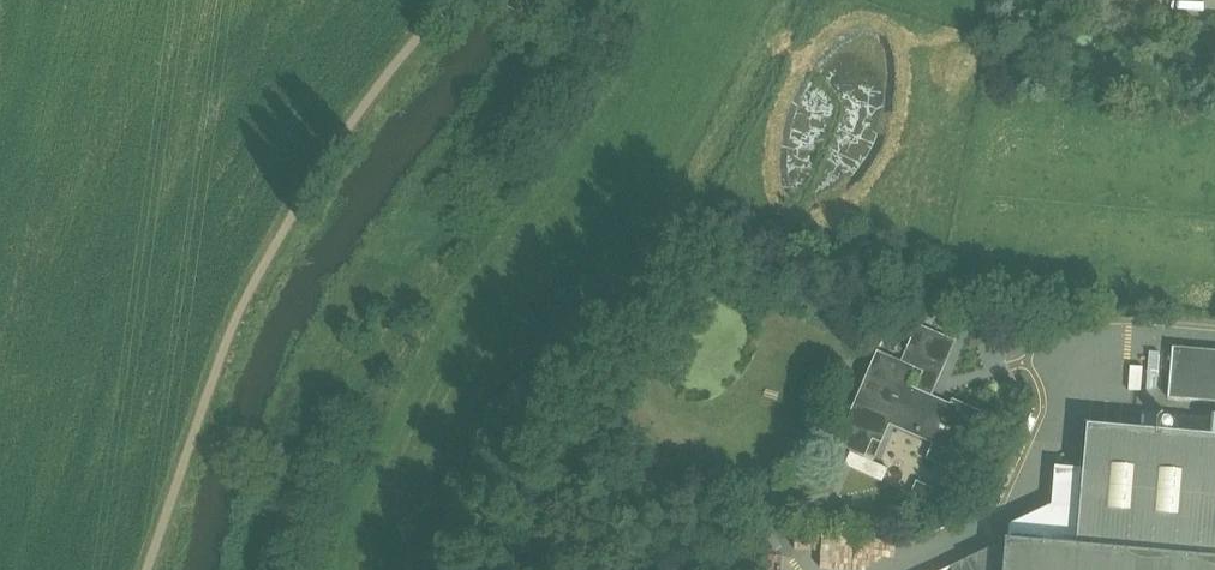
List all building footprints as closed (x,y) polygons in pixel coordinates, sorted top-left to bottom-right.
[(957,343),(920,326),(908,354),(945,370),(957,343)] [(1176,349),(1176,348),(1175,348),(1170,399),(1214,403),(1214,352),(1176,349)] [(887,355),(855,428),(854,428),(846,448),(867,457),(875,439),(884,443),(893,421),(941,441),(934,457),(957,467),(946,493),(948,494),(982,412),(955,400),(953,404),(909,385),(916,368),(887,355)] [(1091,426),(1080,545),(1057,543),(1057,541),(1056,541),(1055,544),(1214,559),(1214,437),(1091,426)] [(1009,540),(946,569),(949,569),(953,568),(954,569),(1214,569),(1214,559),(1055,544),(1009,540)]
